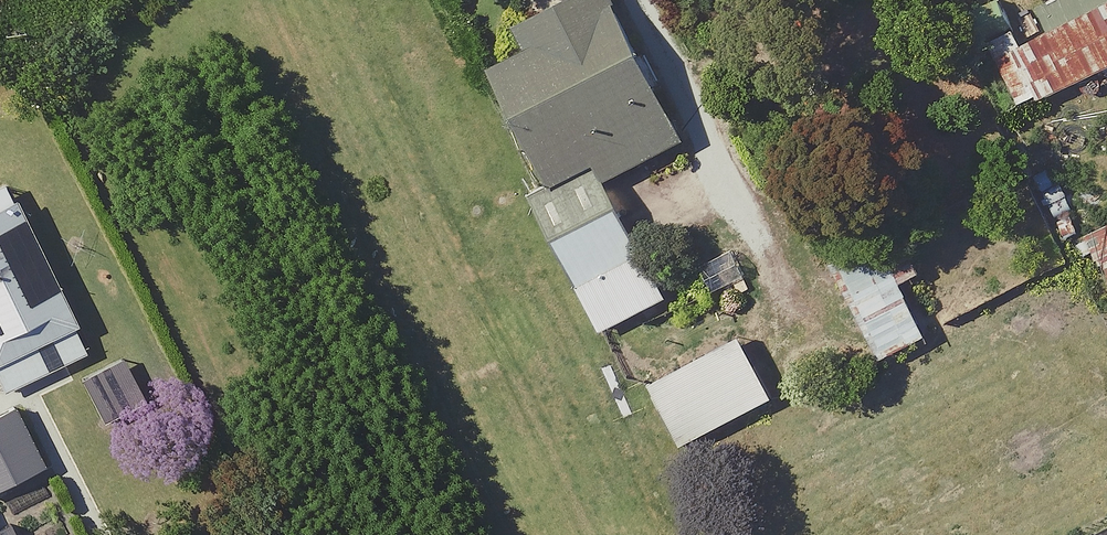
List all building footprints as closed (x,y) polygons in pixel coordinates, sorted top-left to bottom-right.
[(632,250),(598,180),(674,143),(605,0),(571,0),(519,25),(531,49),(489,70),(543,182),(526,191),(569,280),(632,250)] [(987,41),(1013,106),(1106,68),(1106,0),(1091,0),(987,41)] [(4,184),(0,186),(0,384),(3,389),(85,349),(4,184)] [(922,338),(896,284),(921,273),(904,236),(874,250),(836,267),(878,358),(922,338)] [(632,250),(569,280),(595,333),(658,302),(632,250)] [(768,399),(736,339),(645,386),(677,446),(768,399)] [(144,402),(125,361),(84,380),(103,421),(144,402)] [(15,410),(0,417),(0,485),(41,466),(15,410)]
